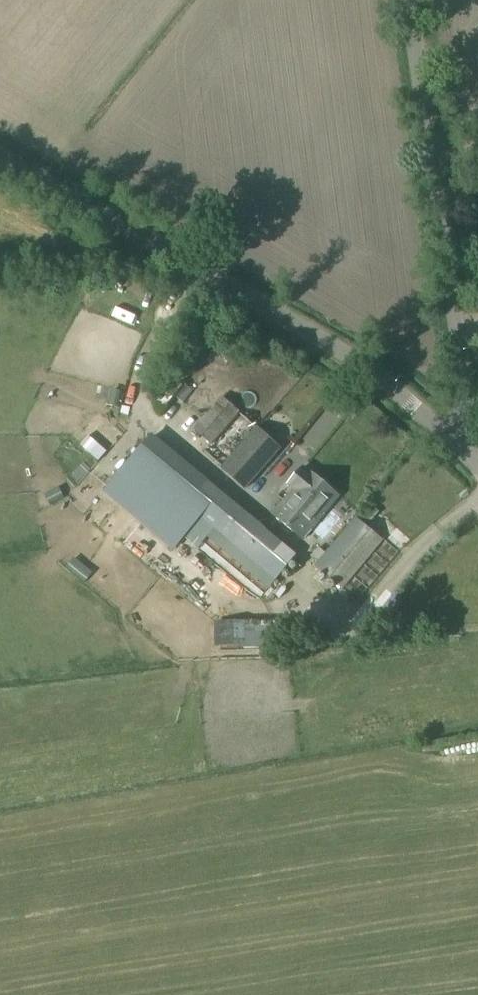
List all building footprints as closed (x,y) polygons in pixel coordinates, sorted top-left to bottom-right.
[(211,445),(239,413),(220,397),(193,429),(211,445)] [(247,485),(279,448),(255,427),(220,467),(245,488),(247,485)] [(158,438),(136,461),(165,487),(185,463),(158,438)] [(133,459),(115,479),(259,601),(297,556),(185,463),(165,487),(136,461),(133,459)] [(296,486),(272,514),(303,540),(339,498),(304,467),(291,482),(296,486)] [(323,525),(306,544),(321,557),(314,566),(342,590),(365,563),(384,540),(358,517),(338,539),(323,525)]
